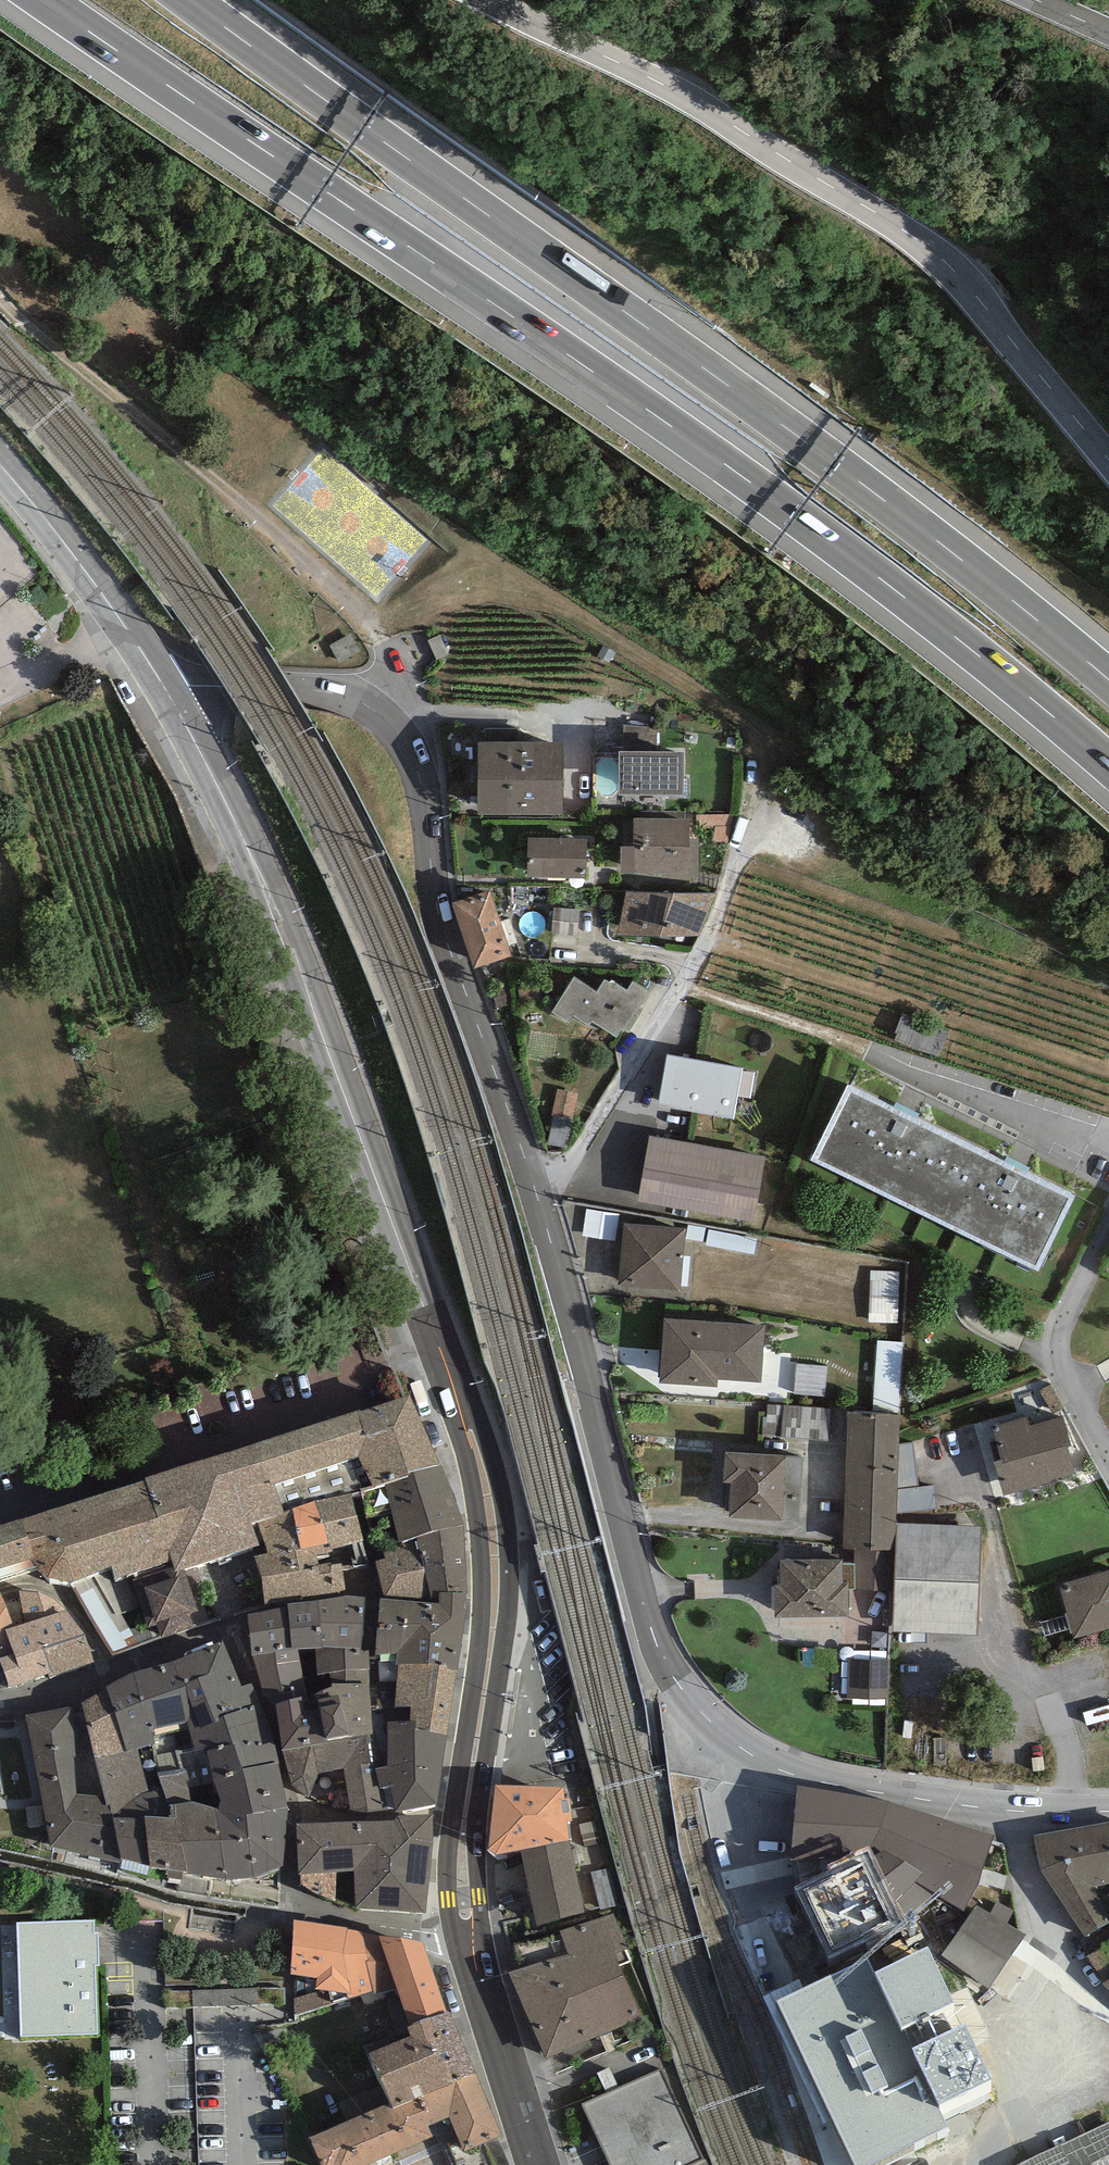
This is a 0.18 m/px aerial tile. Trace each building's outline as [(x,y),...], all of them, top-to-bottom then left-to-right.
[(656,728),(624,724),(623,752),(656,752),(656,728)] [(563,743),(479,741),(478,814),(563,814),(563,743)] [(623,752),(619,752),(619,795),(684,795),(684,752),(656,752),(623,752)] [(622,844),(633,843),(632,814),(620,815),(622,844)] [(734,814),(696,815),(696,828),(715,829),(712,841),(728,842),(734,814)] [(690,819),(634,818),(634,847),(621,847),(621,874),(699,875),(699,839),(689,839),(690,819)] [(587,839),(528,837),(528,876),(586,878),(587,839)] [(452,904),(463,937),(501,924),(490,891),(452,904)] [(698,936),(716,893),(627,891),(618,934),(698,936)] [(578,935),(580,910),(554,908),(552,933),(578,935)] [(512,956),(501,924),(463,937),(474,969),(512,956)] [(591,1022),(616,1037),(622,1030),(624,1031),(648,993),(633,982),(627,991),(611,980),(609,982),(605,980),(596,993),(574,977),(552,1012),(569,1023),(573,1016),(589,1026),(591,1022)] [(742,1068),(667,1054),(658,1105),(734,1119),(742,1068)] [(927,1216),(964,1142),(850,1085),(813,1159),(927,1216)] [(578,1093),(558,1089),(552,1115),(554,1115),(573,1119),(578,1093)] [(548,1144),(567,1148),(573,1119),(554,1115),(548,1144)] [(766,1157),(649,1136),(637,1202),(754,1223),(766,1157)] [(964,1142),(927,1216),(1038,1270),(1075,1196),(964,1142)] [(686,1228),(624,1223),(618,1285),(681,1291),(686,1228)] [(870,1317),(900,1318),(901,1264),(871,1264),(870,1317)] [(765,1326),(664,1319),(660,1383),(726,1387),(726,1379),(761,1383),(765,1326)] [(876,1334),(875,1400),(902,1400),(903,1334),(876,1334)] [(825,1397),(828,1366),(796,1363),(794,1394),(825,1397)] [(409,1472),(441,1464),(411,1395),(361,1411),(360,1409),(145,1478),(146,1481),(171,1561),(176,1571),(185,1568),(259,1545),(252,1523),(257,1521),(292,1509),(315,1501),(350,1494),(385,1484),(409,1477),(409,1472)] [(765,1400),(765,1430),(831,1431),(832,1401),(765,1400)] [(900,1415),(848,1412),(844,1549),(895,1550),(896,1524),(896,1514),(899,1444),(900,1415)] [(1028,1418),(991,1428),(1001,1460),(994,1462),(1004,1495),(1075,1474),(1068,1447),(1071,1446),(1063,1417),(1030,1426),(1028,1418)] [(899,1444),(896,1514),(938,1509),(935,1485),(919,1487),(913,1443),(899,1444)] [(803,1456),(725,1452),(724,1482),(733,1482),(731,1518),(799,1521),(803,1456)] [(418,1538),(464,1525),(455,1497),(441,1464),(409,1472),(409,1477),(385,1484),(401,1543),(418,1538)] [(36,1567),(49,1577),(71,1582),(113,1564),(116,1577),(171,1561),(146,1481),(21,1519),(0,1526),(0,1578),(36,1567)] [(361,1541),(363,1540),(350,1494),(315,1501),(329,1543),(331,1550),(361,1541)] [(292,1509),(301,1549),(329,1543),(315,1501),(292,1509)] [(292,1509),(257,1521),(267,1553),(255,1556),(265,1605),(284,1602),(302,1597),(295,1550),(301,1549),(292,1509)] [(981,1526),(896,1524),(895,1550),(893,1631),(977,1636),(981,1526)] [(467,1591),(464,1525),(418,1538),(430,1599),(435,1599),(436,1591),(467,1591)] [(430,1599),(418,1538),(401,1543),(381,1546),(385,1558),(376,1561),(383,1595),(430,1599)] [(368,1565),(361,1541),(331,1550),(329,1543),(301,1549),(295,1550),(302,1597),(345,1590),(343,1570),(368,1565)] [(843,1560),(780,1561),(780,1586),(775,1586),(776,1617),(849,1616),(848,1590),(855,1590),(855,1563),(843,1564),(843,1560)] [(113,1564),(71,1582),(112,1655),(193,1628),(190,1614),(199,1611),(185,1568),(176,1571),(171,1561),(116,1577),(113,1564)] [(1059,1585),(1074,1638),(1108,1629),(1108,1570),(1059,1585)] [(5,1629),(13,1654),(15,1657),(83,1635),(65,1609),(52,1598),(38,1591),(20,1591),(26,1622),(15,1626),(5,1629)] [(0,1593),(0,1658),(13,1654),(5,1629),(15,1626),(0,1593)] [(463,1635),(467,1594),(440,1594),(438,1604),(381,1598),(376,1655),(397,1653),(397,1665),(398,1665),(446,1665),(446,1669),(458,1671),(463,1635)] [(369,1668),(366,1597),(346,1596),(287,1604),(287,1606),(292,1650),(298,1649),(314,1649),(316,1674),(329,1673),(369,1668)] [(267,1610),(271,1653),(292,1650),(287,1606),(267,1610)] [(271,1653),(267,1610),(248,1615),(252,1656),(271,1653)] [(83,1635),(15,1657),(13,1654),(0,1658),(0,1659),(9,1687),(47,1674),(50,1679),(91,1661),(83,1635)] [(241,1687),(223,1640),(172,1662),(134,1673),(150,1731),(151,1730),(186,1722),(189,1728),(224,1720),(223,1716),(260,1703),(253,1683),(241,1687)] [(271,1653),(252,1656),(257,1671),(269,1706),(276,1704),(306,1696),(298,1649),(292,1650),(271,1653)] [(890,1660),(848,1659),(847,1699),(889,1700),(890,1660)] [(447,1734),(449,1717),(453,1694),(458,1671),(446,1669),(446,1665),(398,1665),(396,1706),(410,1707),(410,1722),(415,1722),(415,1729),(447,1734)] [(306,1696),(276,1704),(282,1750),(327,1743),(327,1739),(369,1735),(373,1734),(369,1684),(369,1668),(329,1673),(331,1687),(317,1694),(306,1696)] [(137,1750),(155,1744),(151,1730),(150,1731),(134,1673),(108,1687),(128,1752),(137,1750)] [(120,1728),(108,1687),(82,1703),(95,1759),(128,1752),(120,1728)] [(95,1759),(82,1703),(26,1716),(43,1800),(104,1794),(95,1759)] [(215,1781),(278,1763),(272,1733),(260,1703),(223,1716),(224,1720),(189,1728),(195,1749),(205,1748),(215,1781)] [(412,1809),(436,1805),(447,1734),(415,1729),(415,1722),(410,1722),(388,1722),(387,1766),(376,1769),(380,1789),(383,1788),(387,1808),(396,1809),(396,1813),(412,1809)] [(319,1774),(344,1769),(373,1763),(369,1735),(327,1739),(327,1743),(282,1750),(291,1785),(308,1797),(319,1774)] [(181,1770),(158,1774),(163,1788),(171,1817),(144,1817),(150,1868),(187,1872),(187,1875),(227,1879),(217,1808),(221,1801),(215,1781),(205,1748),(195,1749),(176,1752),(181,1770)] [(119,1859),(150,1868),(144,1817),(171,1817),(163,1788),(149,1791),(137,1750),(128,1752),(95,1759),(104,1794),(106,1806),(109,1805),(119,1859)] [(217,1808),(227,1879),(254,1879),(288,1865),(293,1817),(278,1763),(215,1781),(221,1801),(217,1808)] [(367,1813),(388,1811),(387,1808),(383,1788),(380,1789),(376,1769),(373,1763),(344,1769),(351,1809),(367,1813)] [(564,1799),(564,1788),(495,1785),(488,1849),(495,1854),(520,1851),(569,1840),(566,1821),(572,1821),(569,1798),(564,1799)] [(889,1801),(797,1786),(789,1860),(849,1856),(871,1845),(908,1921),(906,1925),(937,1896),(966,1910),(980,1885),(994,1835),(889,1801)] [(51,1846),(119,1863),(119,1859),(109,1805),(106,1806),(104,1794),(43,1800),(51,1846)] [(392,1821),(390,1911),(425,1913),(432,1815),(399,1816),(392,1821)] [(357,1908),(390,1911),(392,1821),(351,1822),(354,1871),(357,1908)] [(600,1843),(595,1821),(579,1825),(584,1847),(600,1843)] [(351,1822),(297,1824),(298,1875),(301,1875),(301,1885),(319,1896),(335,1900),(337,1873),(354,1871),(351,1822)] [(1108,1923),(1108,1913),(1093,1887),(1108,1883),(1108,1822),(1034,1836),(1040,1869),(1086,1936),(1108,1923)] [(520,1851),(538,1926),(584,1912),(569,1840),(520,1851)] [(795,1887),(829,1960),(908,1921),(871,1845),(849,1856),(828,1866),(830,1870),(795,1887)] [(990,1913),(1006,1923),(1014,1911),(997,1902),(990,1913)] [(976,1905),(941,1956),(989,1987),(1026,1935),(1006,1923),(990,1913),(976,1905)] [(509,1972),(547,2057),(643,2016),(620,1966),(631,1961),(613,1913),(560,1930),(567,1955),(509,1972)] [(20,2036),(97,2034),(95,1966),(100,1966),(99,1932),(94,1932),(94,1920),(17,1923),(20,2036)] [(369,1961),(362,1933),(348,1930),(348,1928),(294,1920),(291,1975),(296,1975),(297,2016),(348,1999),(373,1991),(366,1962),(369,1961)] [(423,1942),(362,1933),(369,1961),(366,1962),(373,1991),(374,1994),(397,1988),(408,2026),(447,2013),(423,1942)] [(903,2027),(953,2003),(928,1946),(874,1972),(900,2029),(903,2027)] [(778,2002),(855,2164),(872,2164),(950,2128),(940,2106),(913,2048),(903,2027),(900,2029),(874,1972),(867,1959),(778,2002)] [(393,2109),(476,2073),(468,2053),(449,2012),(447,2013),(408,2026),(410,2036),(368,2054),(390,2103),(393,2109)] [(940,2106),(991,2079),(964,2024),(913,2048),(940,2106)] [(610,2164),(686,2164),(700,2159),(660,2070),(582,2104),(610,2164)] [(465,2152),(502,2136),(476,2073),(393,2109),(390,2103),(310,2138),(321,2164),(367,2164),(433,2137),(428,2127),(449,2118),(465,2152)] [(1096,2140),(1037,2164),(1107,2164),(1096,2140)]
